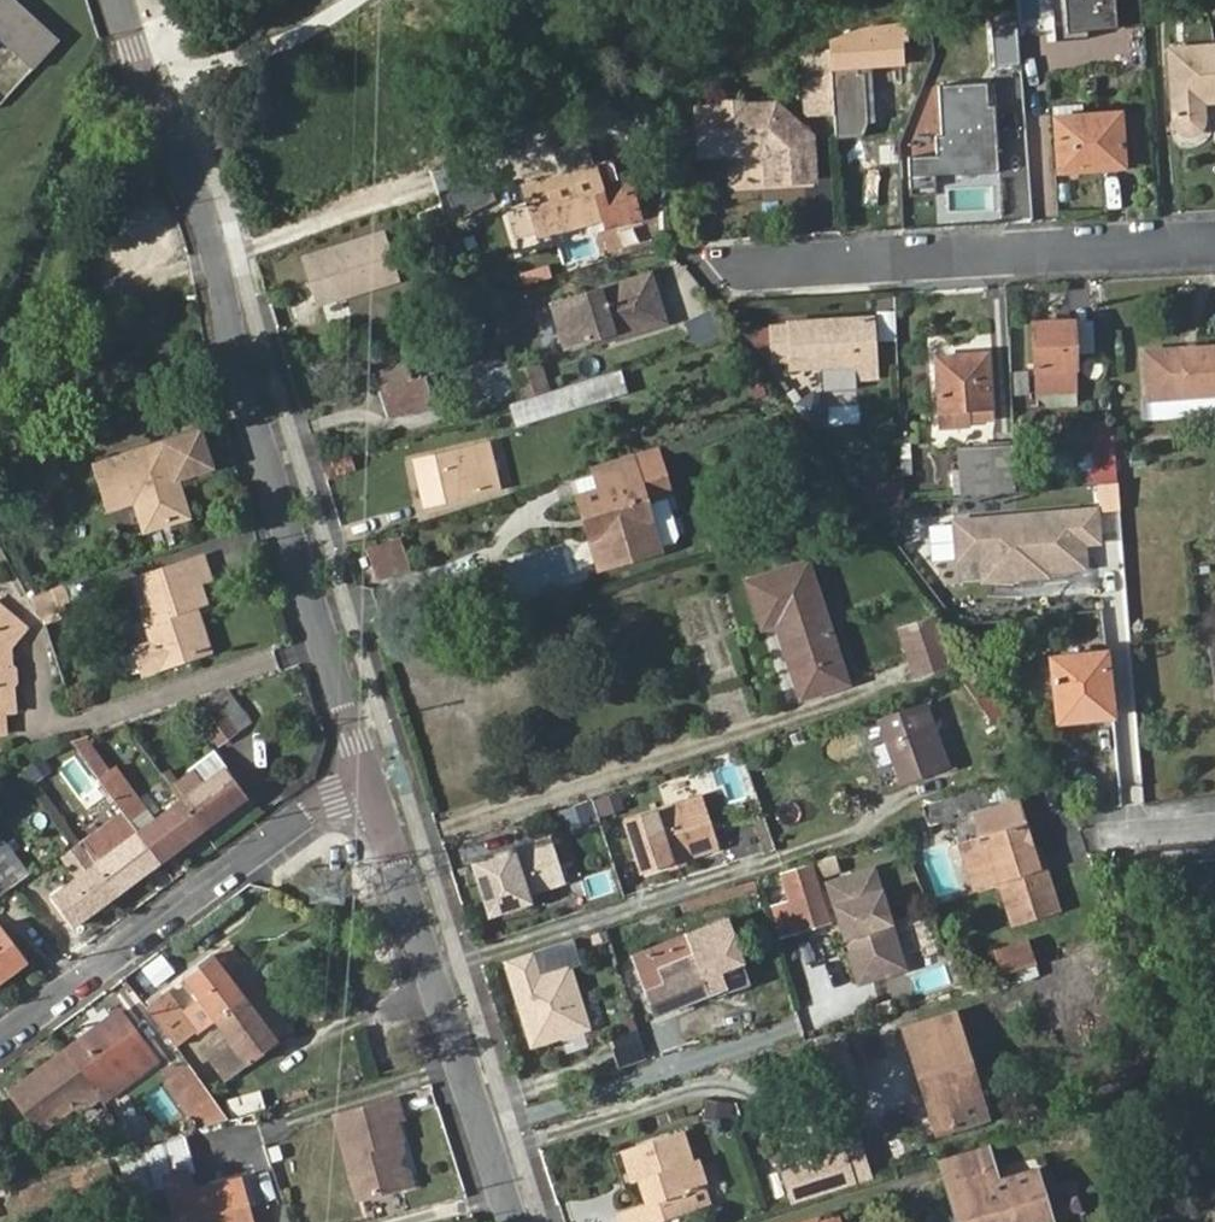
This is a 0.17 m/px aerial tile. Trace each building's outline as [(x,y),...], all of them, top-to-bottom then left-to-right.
[(34,66),(60,38),(19,0),(0,0),(0,34),(34,66)] [(1067,34),(1117,31),(1115,0),(1066,0),(1067,34)] [(1118,27),(1140,26),(1138,0),(1115,0),(1118,27)] [(911,20),(864,29),(864,39),(903,38),(912,37),(911,20)] [(864,29),(864,26),(828,36),(830,68),(905,65),(903,38),(864,39),(864,29)] [(1172,121),(1175,127),(1182,131),(1185,132),(1193,130),(1196,128),(1199,126),(1201,121),(1199,100),(1214,99),(1214,46),(1167,50),(1172,121)] [(832,113),(830,70),(808,82),(812,114),(832,113)] [(703,153),(758,150),(767,157),(768,182),(816,179),(814,138),(801,139),(802,125),(775,102),(745,105),(739,100),(725,101),(719,106),(700,106),(703,153)] [(996,106),(941,108),(942,135),(939,136),(941,158),(909,160),(910,175),(1000,171),(996,106)] [(1142,112),(1118,114),(1121,162),(1145,161),(1142,112)] [(1055,116),(1058,168),(1121,165),(1118,114),(1055,116)] [(528,207),(513,211),(518,227),(533,223),(537,235),(601,217),(603,225),(634,215),(625,179),(596,187),(584,141),(557,148),(565,173),(522,185),(528,207)] [(484,200),(474,173),(441,184),(449,212),(484,200)] [(169,207),(106,226),(119,270),(183,251),(169,207)] [(385,229),(300,255),(317,308),(402,282),(385,229)] [(616,331),(619,339),(671,323),(656,272),(551,305),(564,348),(598,337),(616,331)] [(880,341),(897,339),(894,310),(877,312),(880,341)] [(785,320),(789,367),(854,366),(855,381),(870,381),(869,343),(872,343),(872,319),(870,318),(785,320)] [(1083,321),(1070,323),(1072,353),(1085,352),(1083,321)] [(1031,326),(1034,392),(1074,390),(1072,353),(1070,323),(1031,326)] [(600,345),(619,339),(616,331),(598,337),(600,345)] [(1141,350),(1144,397),(1214,394),(1214,346),(1141,350)] [(964,417),(984,416),(980,354),(932,357),(935,406),(963,404),(964,417)] [(414,408),(432,402),(441,400),(434,374),(408,381),(403,364),(374,373),(388,414),(414,408)] [(514,394),(505,364),(485,370),(494,401),(514,394)] [(510,403),(517,423),(620,392),(613,370),(510,403)] [(434,410),(432,402),(414,408),(416,415),(434,410)] [(935,406),(937,422),(964,421),(964,417),(963,404),(935,406)] [(1090,471),(1112,469),(1108,424),(1086,426),(1090,471)] [(485,442),(470,446),(473,458),(489,454),(485,442)] [(160,443),(89,465),(104,510),(129,503),(139,532),(185,517),(160,443)] [(598,488),(580,494),(587,514),(593,512),(595,519),(589,521),(594,536),(606,532),(614,559),(660,544),(645,497),(660,492),(668,490),(653,444),(621,455),(629,478),(598,488)] [(1012,493),(1009,445),(947,446),(954,499),(1012,493)] [(473,458),(470,446),(414,462),(427,505),(499,484),(489,454),(473,458)] [(54,485),(42,451),(30,455),(41,489),(54,485)] [(320,463),(324,478),(352,470),(347,455),(320,463)] [(621,455),(591,465),(598,488),(629,478),(621,455)] [(1114,484),(1112,469),(1090,471),(1092,486),(1114,484)] [(900,480),(862,486),(865,508),(903,503),(900,480)] [(679,532),(666,495),(660,492),(645,497),(660,544),(675,538),(679,532)] [(1099,505),(952,520),(956,560),(977,558),(979,581),(1087,570),(1085,548),(1103,546),(1099,505)] [(606,532),(594,536),(603,563),(614,559),(606,532)] [(402,540),(372,550),(381,579),(412,570),(402,540)] [(155,653),(158,668),(201,655),(186,609),(199,604),(192,584),(206,581),(199,558),(128,580),(149,644),(145,645),(155,653)] [(746,578),(760,623),(773,620),(775,624),(797,695),(845,681),(807,561),(746,578)] [(61,585),(26,595),(35,612),(66,603),(61,585)] [(23,633),(0,614),(0,659),(23,633)] [(899,629),(914,675),(948,665),(932,619),(899,629)] [(137,675),(158,668),(155,653),(145,645),(129,650),(137,675)] [(1100,651),(1052,654),(1058,720),(1105,715),(1100,651)] [(5,717),(12,716),(10,694),(14,688),(12,672),(0,664),(0,718),(5,717)] [(957,685),(987,728),(1000,719),(971,676),(957,685)] [(196,712),(217,741),(248,719),(229,694),(216,704),(212,700),(196,712)] [(878,719),(899,780),(944,764),(924,703),(878,719)] [(94,774),(108,765),(84,731),(71,741),(94,774)] [(171,780),(185,798),(222,769),(209,752),(171,780)] [(185,798),(205,825),(246,795),(224,767),(222,769),(185,798)] [(126,811),(128,815),(144,802),(130,785),(115,796),(126,811)] [(971,810),(987,805),(982,787),(923,805),(929,823),(971,810)] [(619,790),(593,796),(598,815),(623,809),(619,790)] [(1029,843),(1015,796),(987,805),(971,810),(979,832),(957,840),(966,867),(978,864),(986,869),(990,884),(998,882),(1010,924),(1059,909),(1047,872),(1038,869),(1029,843)] [(698,797),(623,821),(639,872),(715,848),(698,797)] [(160,859),(205,825),(185,798),(139,830),(160,859)] [(573,803),(556,810),(564,829),(581,823),(573,803)] [(119,845),(139,830),(128,815),(126,811),(104,826),(119,845)] [(116,892),(160,859),(139,830),(119,845),(95,863),(116,892)] [(548,837),(471,861),(487,912),(525,900),(523,893),(563,881),(548,837)] [(0,843),(0,864),(13,883),(29,870),(6,839),(0,843)] [(80,842),(61,851),(71,870),(89,860),(80,842)] [(1038,845),(1029,843),(1038,869),(1047,872),(1038,845)] [(946,851),(927,854),(934,894),(953,891),(946,851)] [(816,880),(839,872),(840,872),(835,854),(781,871),(801,933),(830,924),(816,880)] [(72,925),(116,892),(95,863),(50,896),(72,925)] [(0,864),(0,892),(13,883),(0,864)] [(966,867),(974,889),(990,884),(986,869),(978,864),(966,867)] [(875,866),(826,882),(859,986),(908,971),(875,866)] [(26,960),(0,923),(0,979),(26,960)] [(728,927),(636,956),(656,1014),(708,998),(747,985),(728,927)] [(575,939),(505,960),(530,1045),(589,1027),(572,969),(583,966),(575,939)] [(999,950),(1007,973),(1038,963),(1031,941),(999,950)] [(151,985),(173,973),(162,953),(140,965),(151,985)] [(164,989),(145,1003),(171,1038),(189,1025),(193,1032),(213,1019),(243,997),(258,987),(237,959),(221,970),(209,953),(179,975),(196,998),(179,1009),(164,989)] [(275,1042),(243,997),(213,1019),(224,1033),(246,1063),(275,1042)] [(119,1010),(65,1049),(93,1090),(101,1099),(119,1086),(121,1087),(155,1061),(119,1010)] [(911,1051),(918,1077),(923,1075),(940,1132),(983,1118),(952,1014),(912,1028),(918,1049),(911,1051)] [(904,1030),(911,1051),(918,1049),(912,1028),(904,1030)] [(246,1063),(224,1033),(205,1047),(228,1078),(246,1063)] [(93,1090),(65,1049),(9,1090),(38,1132),(93,1090)] [(169,1081),(201,1126),(229,1118),(191,1064),(169,1081)] [(923,1075),(918,1077),(934,1133),(940,1132),(923,1075)] [(162,1087),(147,1095),(160,1122),(175,1115),(162,1087)] [(229,1115),(264,1108),(260,1090),(225,1097),(229,1115)] [(398,1098),(336,1114),(358,1198),(406,1185),(397,1152),(393,1150),(391,1141),(403,1139),(398,1119),(403,1117),(398,1098)] [(727,1106),(705,1103),(703,1116),(725,1120),(727,1106)] [(199,1168),(187,1131),(116,1151),(127,1185),(166,1176),(187,1171),(199,1168)] [(618,1151),(627,1181),(633,1179),(642,1205),(613,1214),(615,1221),(652,1221),(696,1208),(690,1190),(704,1186),(696,1158),(690,1160),(681,1131),(618,1151)] [(1033,1169),(993,1182),(982,1148),(935,1163),(949,1203),(964,1198),(972,1221),(1038,1221),(1050,1218),(1033,1169)] [(166,1176),(176,1221),(252,1221),(248,1206),(239,1208),(232,1180),(191,1188),(187,1171),(166,1176)] [(242,1178),(232,1180),(239,1208),(248,1206),(242,1178)] [(949,1203),(955,1221),(972,1221),(964,1198),(949,1203)]
